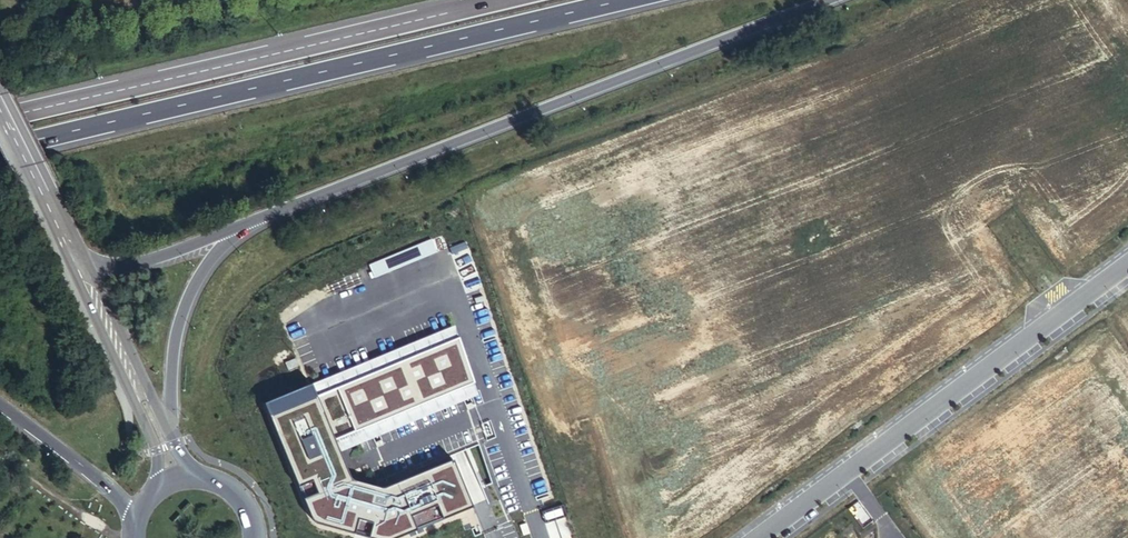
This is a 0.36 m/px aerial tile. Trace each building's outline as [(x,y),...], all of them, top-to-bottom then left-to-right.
[(454,326),(315,383),(320,395),(459,338),(454,326)] [(338,439),(477,382),(459,338),(320,395),(315,383),(265,404),(314,523),(355,534),(357,527),(371,530),(369,537),(399,537),(473,507),(454,460),(384,488),(355,479),(343,451),(338,439)] [(338,439),(343,451),(482,394),(477,382),(338,439)] [(529,534),(526,523),(520,525),(523,535),(529,534)]
